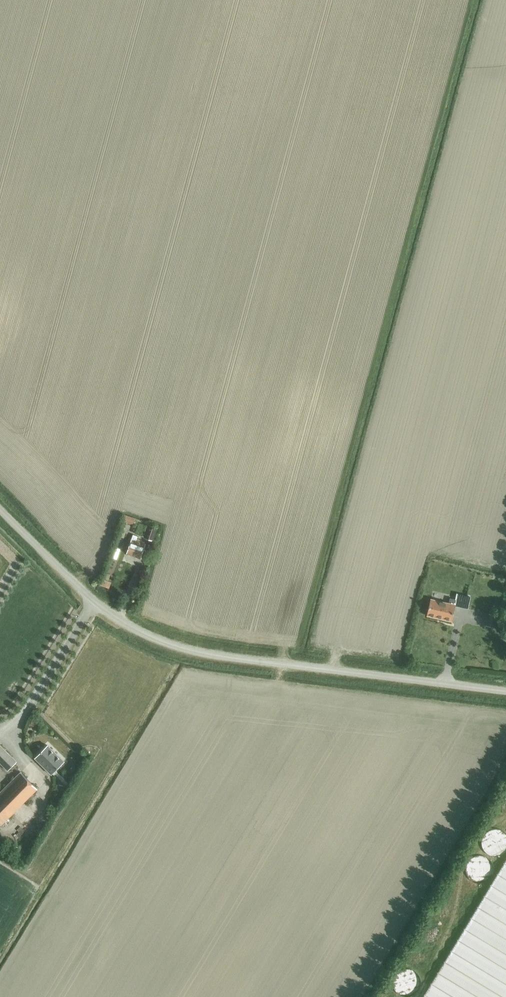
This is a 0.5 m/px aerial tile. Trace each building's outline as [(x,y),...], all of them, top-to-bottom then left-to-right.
[(125,515),(121,528),(124,528),(126,522),(134,525),(136,518),(125,515)] [(148,524),(143,538),(154,541),(158,528),(148,524)] [(126,553),(140,558),(145,544),(136,541),(138,536),(132,534),(126,553)] [(427,615),(451,621),(456,599),(450,598),(448,603),(430,599),(427,615)] [(489,613),(486,625),(494,627),(497,616),(489,613)] [(7,770),(15,761),(0,745),(0,763),(7,770)] [(34,758),(50,774),(63,762),(47,745),(34,758)] [(1,823),(36,788),(20,772),(0,792),(0,823),(1,823)] [(424,996),(505,996),(505,861),(424,996)]
